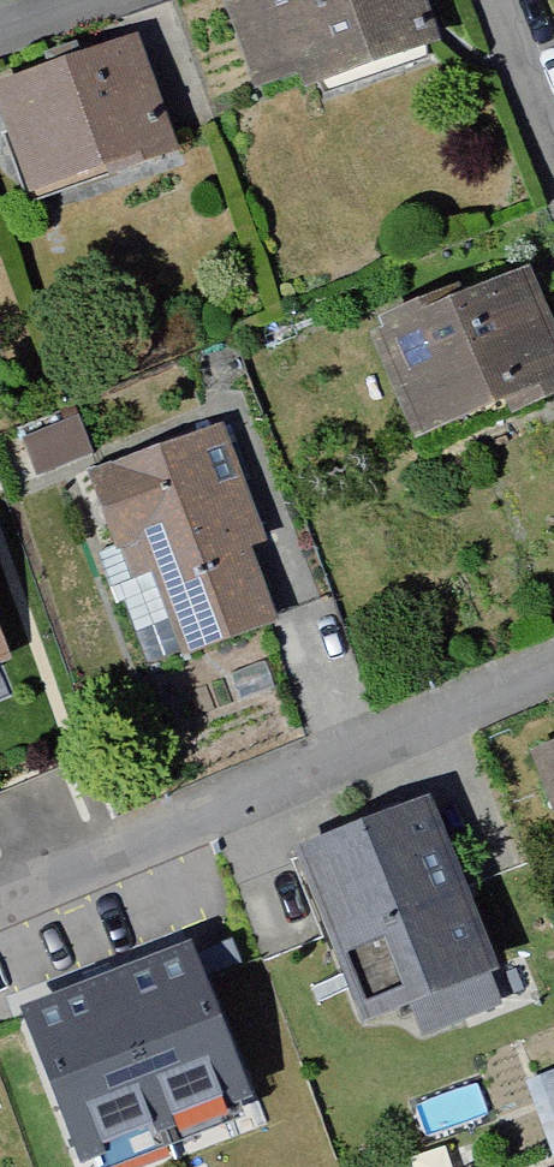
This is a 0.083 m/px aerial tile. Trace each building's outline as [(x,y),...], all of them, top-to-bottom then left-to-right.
[(195,17),(230,117),(415,53),(396,0),(244,0),(195,17)] [(0,96),(0,190),(6,209),(157,159),(122,55),(0,96)] [(345,337),(397,460),(553,394),(553,370),(511,267),(345,337)] [(216,430),(66,481),(95,563),(136,549),(174,660),(251,634),(227,564),(259,553),(216,430)] [(518,764),(553,854),(553,749),(518,764)] [(412,810),(272,866),(343,1040),(390,1021),(399,1044),(491,1007),(412,810)] [(229,900),(187,916),(217,989),(258,973),(229,900)] [(177,909),(32,959),(74,1079),(219,1029),(177,909)]
